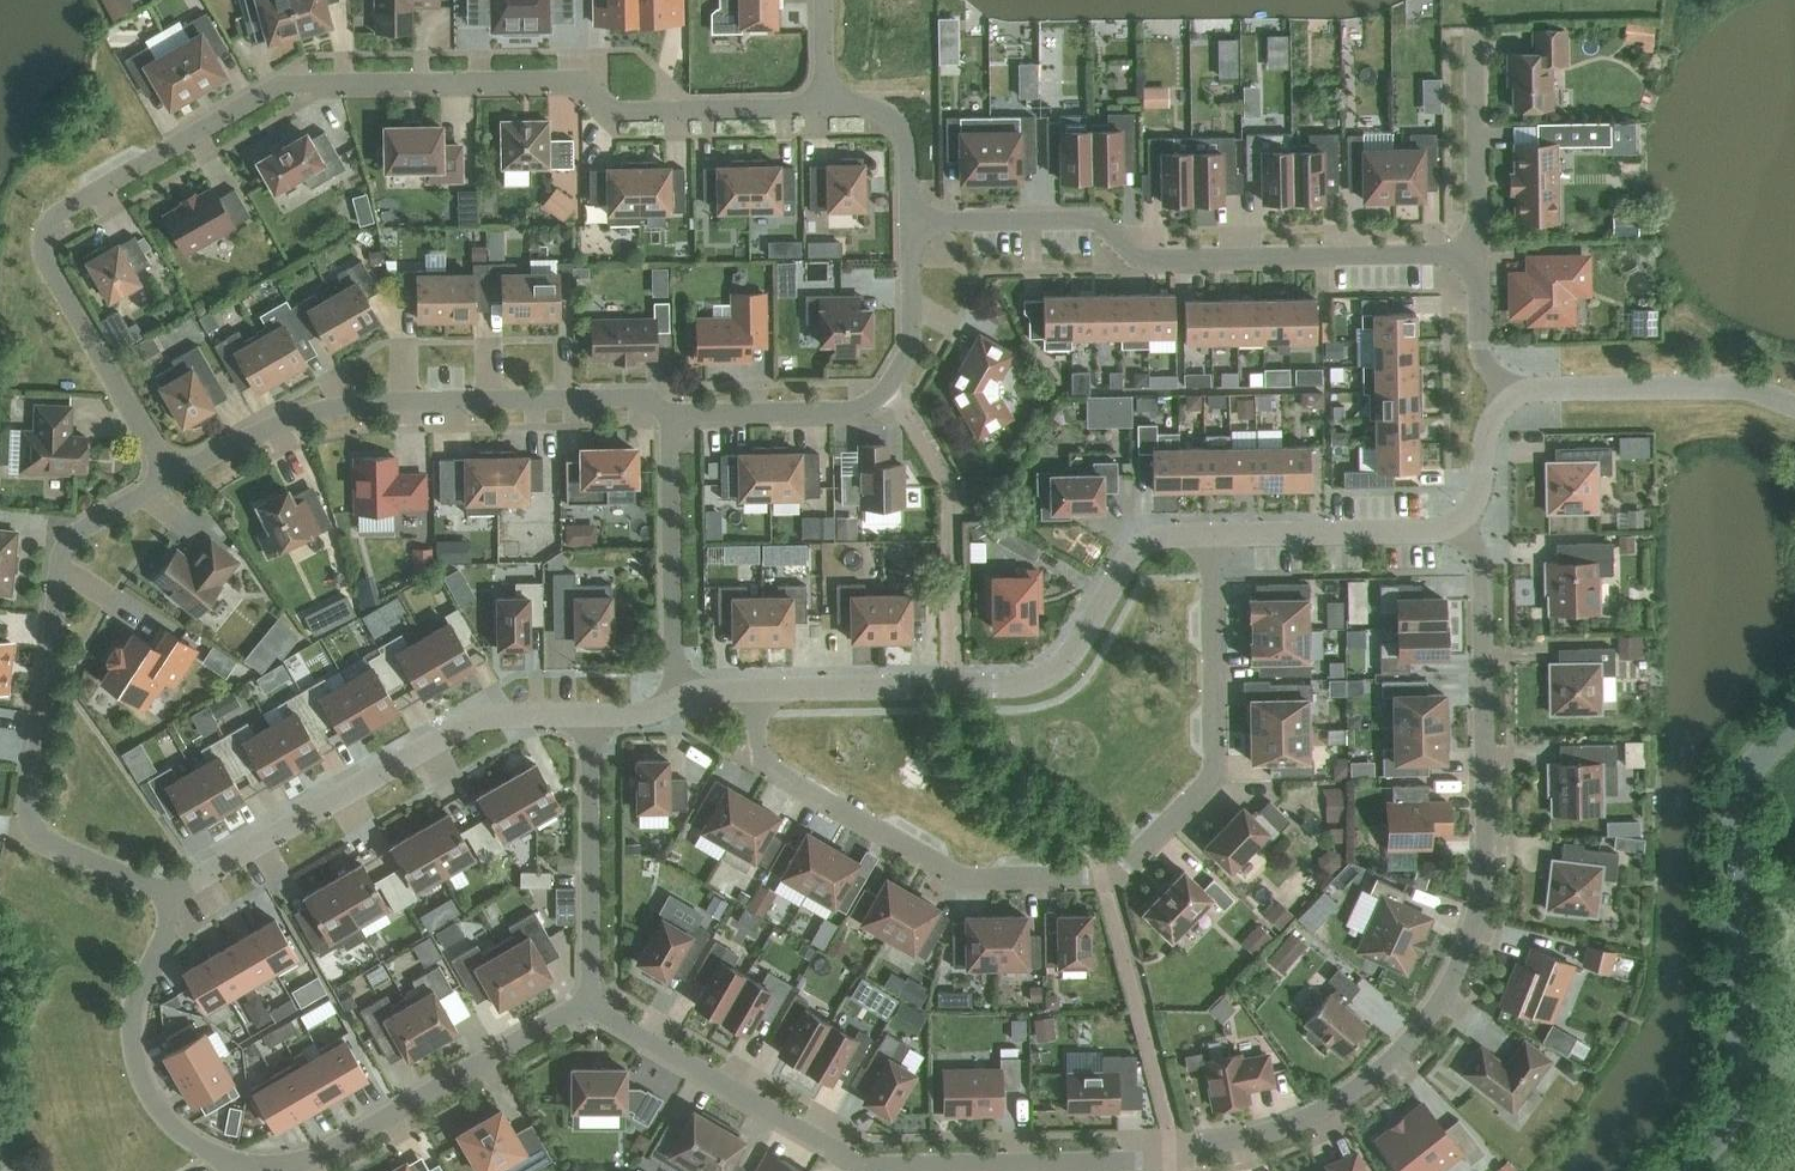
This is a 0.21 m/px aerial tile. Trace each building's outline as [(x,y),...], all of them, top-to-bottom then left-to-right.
[(291,0),(239,0),(245,20),(261,15),(269,43),(300,34),(291,0)] [(300,34),(332,25),(325,0),(291,0),(300,34)] [(440,0),(375,0),(376,32),(414,32),(413,7),(440,6),(440,0)] [(492,30),(503,30),(503,35),(521,34),(521,0),(492,0),(492,30)] [(521,34),(539,34),(539,30),(550,29),(549,0),(521,0),(521,34)] [(639,23),(638,0),(595,0),(595,24),(639,23)] [(639,23),(682,23),(681,0),(638,0),(639,23)] [(719,7),(740,7),(740,27),(751,26),(751,32),(766,32),(766,26),(777,26),(776,0),(719,0),(719,7)] [(191,39),(173,49),(198,92),(227,76),(212,51),(225,44),(207,13),(183,26),(191,39)] [(1656,26),(1627,22),(1625,40),(1645,42),(1644,51),(1653,52),(1656,26)] [(1566,64),(1565,30),(1535,30),(1535,53),(1509,54),(1509,75),(1515,75),(1515,109),(1551,108),(1551,65),(1566,64)] [(170,108),(198,92),(173,49),(156,59),(149,46),(125,60),(143,91),(156,84),(170,108)] [(1174,106),(1174,87),(1148,88),(1148,107),(1174,106)] [(1091,130),(1091,180),(1121,180),(1121,151),(1135,151),(1134,114),(1108,114),(1108,124),(1091,124),(1091,130)] [(990,132),(991,182),(1021,181),(1020,153),(1035,152),(1035,116),(1007,117),(1007,132),(990,132)] [(961,182),(991,182),(990,132),(973,132),(972,118),(946,119),(947,153),(961,154),(961,182)] [(549,139),(549,120),(501,121),(502,169),(574,168),(573,139),(549,139)] [(1061,180),(1091,180),(1091,130),(1061,130),(1061,122),(1047,122),(1047,152),(1061,152),(1061,180)] [(1516,145),(1518,222),(1557,221),(1556,147),(1611,146),(1611,122),(1537,123),(1538,145),(1516,145)] [(442,147),(441,127),(386,127),(386,147),(378,147),(378,164),(386,164),(386,170),(428,169),(428,180),(462,180),(461,146),(442,147)] [(346,168),(325,131),(310,140),(307,134),(288,145),(286,141),(275,147),(277,151),(258,162),(275,191),(303,175),(311,189),(346,168)] [(1393,199),(1393,149),(1390,149),(1390,133),(1363,133),(1363,135),(1348,135),(1348,171),(1363,171),(1363,200),(1393,199)] [(1275,206),(1293,206),(1292,151),(1275,151),(1274,134),(1246,134),(1247,173),(1263,173),(1263,201),(1275,201),(1275,206)] [(1292,151),(1293,206),(1312,205),(1312,200),(1323,200),(1323,171),(1338,171),(1337,134),(1309,134),(1310,145),(1292,145),(1292,151)] [(1411,149),(1393,149),(1393,199),(1423,199),(1423,170),(1437,170),(1436,134),(1410,134),(1411,149)] [(1209,152),(1192,152),(1192,202),(1222,202),(1222,173),(1236,173),(1235,137),(1209,138),(1209,152)] [(1162,202),(1192,202),(1192,152),(1191,138),(1148,139),(1148,174),(1162,174),(1162,202)] [(864,179),(864,158),(840,158),(840,166),(809,166),(810,209),(865,209),(864,193),(870,193),(870,179),(864,179)] [(749,211),(748,160),(730,160),(730,168),(703,168),(704,200),(718,200),(718,211),(749,211)] [(767,160),(748,160),(749,211),(795,210),(794,166),(767,167),(767,160)] [(657,161),(639,162),(640,224),(641,224),(641,213),(685,212),(684,168),(657,169),(657,161)] [(609,225),(640,224),(639,162),(621,162),(621,170),(590,170),(590,202),(608,202),(609,225)] [(219,198),(213,188),(164,216),(186,253),(251,216),(235,189),(219,198)] [(575,204),(555,188),(541,206),(561,222),(575,204)] [(151,264),(135,236),(108,251),(104,245),(84,256),(95,275),(90,278),(97,290),(102,287),(109,300),(141,282),(135,273),(151,264)] [(398,258),(387,259),(389,273),(398,273),(398,258)] [(1587,292),(1587,259),(1531,259),(1531,276),(1523,276),(1513,286),(1513,313),(1531,312),(1531,321),(1571,320),(1571,292),(1587,292)] [(346,289),(333,296),(355,333),(379,319),(367,298),(379,291),(362,260),(337,274),(346,289)] [(531,274),(531,317),(559,317),(559,292),(573,292),(573,262),(558,263),(558,274),(531,274)] [(503,317),(531,317),(531,274),(516,275),(516,263),(488,264),(488,293),(503,293),(503,317)] [(474,293),(488,293),(488,264),(473,264),(473,275),(447,276),(446,276),(446,318),(475,318),(474,293)] [(446,276),(447,276),(446,270),(403,270),(403,294),(418,294),(418,319),(446,318),(446,276)] [(330,347),(355,333),(333,296),(321,304),(315,294),(291,308),(297,318),(306,333),(318,326),(330,347)] [(766,339),(765,294),(732,294),(733,319),(697,319),(697,346),(694,346),(694,361),(750,360),(750,340),(766,339)] [(1149,294),(1121,295),(1122,337),(1122,348),(1150,348),(1150,336),(1149,294)] [(1149,294),(1150,336),(1176,336),(1175,294),(1149,294)] [(861,309),(860,295),(806,296),(806,323),(821,323),(821,343),(835,343),(836,355),(856,355),(855,343),(871,343),(871,309),(861,309)] [(1097,295),(1072,296),(1073,338),(1098,337),(1097,295)] [(1121,295),(1097,295),(1098,337),(1122,337),(1121,295)] [(1073,349),(1073,338),(1072,296),(1044,296),(1045,309),(1030,309),(1031,338),(1045,338),(1045,349),(1073,349)] [(1389,298),(1362,299),(1362,328),(1374,328),(1374,341),(1416,340),(1416,314),(1389,314),(1389,298)] [(1264,299),(1238,300),(1238,342),(1264,342),(1264,299)] [(1264,299),(1264,342),(1277,341),(1278,353),(1289,353),(1289,341),(1290,341),(1290,299),(1264,299)] [(1290,299),(1290,341),(1316,341),(1316,299),(1290,299)] [(1186,343),(1212,342),(1211,300),(1185,301),(1186,343)] [(1238,300),(1211,300),(1212,342),(1238,342),(1238,300)] [(670,332),(669,302),(654,303),(654,319),(593,320),(594,359),(656,358),(655,332),(670,332)] [(294,340),(306,333),(297,318),(291,308),(288,303),(262,318),(267,328),(257,334),(281,376),(306,361),(294,340)] [(1658,336),(1658,309),(1632,309),(1632,336),(1658,336)] [(257,390),(281,376),(257,334),(245,341),(239,331),(215,345),(232,375),(245,368),(257,390)] [(1010,355),(981,338),(953,387),(979,433),(1008,416),(997,397),(998,390),(998,385),(998,380),(997,377),(1010,355)] [(1375,366),(1417,365),(1416,340),(1374,341),(1375,366)] [(1344,358),(1344,342),(1326,342),(1327,358),(1344,358)] [(215,375),(198,345),(172,360),(174,365),(155,377),(166,396),(162,399),(163,405),(165,409),(170,413),(174,410),(183,426),(187,423),(189,426),(195,426),(200,424),(205,422),(209,418),(212,413),(211,410),(215,408),(201,383),(215,375)] [(1369,394),(1421,393),(1421,378),(1417,378),(1417,365),(1375,366),(1363,366),(1363,394),(1369,394)] [(1123,387),(1123,371),(1111,372),(1111,388),(1123,387)] [(1090,395),(1090,373),(1073,373),(1073,395),(1090,395)] [(1149,386),(1149,373),(1135,373),(1135,386),(1149,386)] [(1199,388),(1198,374),(1185,374),(1185,388),(1199,388)] [(1239,386),(1239,374),(1224,374),(1225,387),(1239,386)] [(1325,407),(1324,393),(1303,393),(1303,407),(1325,407)] [(1375,420),(1418,419),(1417,406),(1422,405),(1421,393),(1369,394),(1370,420),(1375,420)] [(1135,396),(1112,396),(1112,426),(1135,426),(1135,396)] [(1157,410),(1156,397),(1137,397),(1138,410),(1157,410)] [(1186,400),(1184,419),(1206,422),(1208,403),(1186,400)] [(1240,400),(1239,420),(1262,420),(1263,401),(1240,400)] [(71,407),(37,406),(36,432),(23,431),(21,470),(69,472),(69,470),(86,471),(87,437),(69,436),(71,407)] [(1376,445),(1418,444),(1418,419),(1375,420),(1376,445)] [(1179,490),(1179,448),(1157,448),(1157,424),(1138,424),(1138,453),(1152,453),(1153,490),(1179,490)] [(1257,446),(1258,489),(1284,488),(1283,446),(1282,446),(1282,429),(1258,430),(1258,446),(1257,446)] [(1418,444),(1376,445),(1376,470),(1377,471),(1418,470),(1418,444)] [(887,465),(887,445),(860,445),(860,473),(841,474),(841,505),(861,504),(861,507),(904,506),(903,465),(887,465)] [(1232,489),(1258,489),(1257,446),(1231,447),(1232,489)] [(1283,446),(1284,488),(1310,488),(1309,446),(1283,446)] [(771,498),(770,447),(752,447),(752,455),(721,455),(722,499),(771,498)] [(788,447),(770,447),(771,498),(820,497),(819,454),(788,454),(788,447)] [(1179,490),(1205,489),(1205,447),(1179,448),(1179,490)] [(1205,489),(1232,489),(1231,447),(1205,447),(1205,489)] [(1612,474),(1611,447),(1575,448),(1575,462),(1547,463),(1548,512),(1598,512),(1597,474),(1612,474)] [(636,483),(635,449),(583,450),(583,459),(566,459),(567,504),(609,503),(636,503),(636,483)] [(479,459),(441,459),(442,503),(466,502),(467,514),(498,513),(497,451),(479,452),(479,459)] [(497,451),(498,513),(499,513),(499,502),(529,501),(529,490),(543,490),(542,458),(515,458),(515,451),(497,451)] [(396,479),(395,457),(356,458),(357,513),(396,512),(396,506),(425,506),(424,475),(400,476),(400,479),(396,479)] [(1037,473),(1038,496),(1041,496),(1042,519),(1071,518),(1071,511),(1072,511),(1083,511),(1103,510),(1103,491),(1118,491),(1117,462),(1094,463),(1094,475),(1055,475),(1055,473),(1037,473)] [(1378,487),(1377,471),(1376,470),(1344,471),(1344,488),(1378,487)] [(977,484),(977,497),(997,496),(996,484),(977,484)] [(297,508),(288,491),(258,505),(271,532),(260,538),(269,555),(310,535),(308,531),(316,527),(318,532),(332,524),(316,492),(302,499),(304,505),(297,508)] [(1643,527),(1643,509),(1627,510),(1627,527),(1643,527)] [(834,538),(834,516),(815,516),(816,538),(834,538)] [(858,539),(858,517),(838,517),(838,539),(858,539)] [(723,525),(707,525),(708,539),(723,539),(723,525)] [(594,546),(594,526),(564,527),(565,547),(594,546)] [(1042,547),(1006,527),(998,541),(1034,562),(1042,547)] [(11,594),(14,570),(15,570),(16,556),(15,556),(17,532),(0,530),(0,593),(11,594)] [(1633,536),(1619,536),(1620,552),(1634,551),(1633,536)] [(458,540),(439,540),(439,562),(458,562),(458,540)] [(237,562),(211,541),(192,564),(177,552),(174,555),(171,552),(163,562),(166,565),(155,578),(171,592),(169,595),(183,606),(185,603),(198,614),(220,587),(218,585),(237,562)] [(975,543),(976,562),(992,561),(991,542),(975,543)] [(1613,575),(1613,543),(1577,544),(1577,563),(1549,563),(1549,578),(1545,578),(1545,594),(1549,594),(1550,613),(1599,612),(1599,575),(1613,575)] [(709,547),(710,577),(738,575),(736,546),(709,547)] [(433,548),(414,548),(415,571),(434,571),(433,548)] [(562,569),(561,552),(547,561),(547,569),(562,569)] [(1040,598),(1040,571),(1017,571),(1017,577),(988,578),(988,602),(994,601),(995,629),(1035,629),(1034,598),(1040,598)] [(576,585),(575,573),(553,574),(554,614),(575,614),(576,642),(581,642),(581,645),(586,647),(591,649),(597,649),(602,647),(607,644),(607,641),(612,641),(611,584),(576,585)] [(543,619),(543,583),(516,583),(516,598),(498,598),(499,648),(530,647),(529,619),(543,619)] [(897,595),(881,595),(882,640),(887,640),(887,644),(905,644),(905,640),(911,640),(911,613),(925,613),(925,583),(897,583),(897,595)] [(1253,618),(1253,630),(1308,629),(1308,599),(1310,599),(1310,583),(1268,584),(1269,599),(1250,599),(1250,618),(1253,618)] [(876,640),(882,640),(881,595),(865,595),(865,584),(837,584),(837,615),(852,614),(852,640),(858,640),(858,644),(876,644),(876,640)] [(1399,627),(1444,626),(1444,598),(1400,599),(1400,584),(1381,585),(1381,612),(1399,612),(1399,627)] [(762,597),(763,642),(768,642),(768,646),(786,645),(786,641),(793,641),(792,615),(807,615),(806,585),(778,585),(778,597),(762,597)] [(763,642),(762,597),(746,597),(746,586),(718,586),(719,616),(733,616),(733,642),(740,642),(740,646),(758,646),(758,642),(763,642)] [(424,638),(449,681),(475,666),(461,641),(473,634),(458,608),(445,616),(449,623),(424,638)] [(377,613),(365,620),(378,640),(389,633),(377,613)] [(294,623),(278,631),(289,651),(305,643),(294,623)] [(1447,626),(1444,626),(1399,627),(1399,643),(1381,643),(1381,673),(1410,673),(1410,656),(1447,656),(1447,626)] [(1308,629),(1253,630),(1254,642),(1251,642),(1251,661),(1272,660),(1272,675),(1312,674),(1312,658),(1309,658),(1308,629)] [(195,649),(166,630),(154,647),(134,634),(124,648),(121,646),(115,647),(108,658),(109,664),(112,666),(103,681),(143,707),(154,690),(157,693),(166,679),(172,684),(195,649)] [(1645,632),(1625,633),(1627,661),(1647,660),(1645,632)] [(423,696),(449,681),(424,638),(409,646),(402,634),(378,648),(381,653),(396,679),(409,671),(423,696)] [(5,692),(11,642),(0,640),(0,692),(5,692)] [(889,645),(889,662),(917,661),(916,644),(889,645)] [(1615,675),(1615,648),(1579,649),(1579,663),(1550,664),(1551,714),(1601,713),(1601,676),(1615,675)] [(212,649),(205,661),(218,670),(226,657),(212,649)] [(373,667),(347,682),(372,725),(398,710),(384,686),(396,679),(381,653),(368,660),(373,667)] [(1332,661),(1331,676),(1346,677),(1346,661),(1332,661)] [(301,692),(319,723),(332,716),(346,740),(372,725),(347,682),(332,691),(325,678),(301,692)] [(1395,696),(1395,727),(1451,726),(1450,707),(1445,704),(1445,694),(1428,694),(1428,680),(1383,681),(1383,696),(1395,696)] [(1252,730),(1308,730),(1308,700),(1313,700),(1313,684),(1270,685),(1270,699),(1252,699),(1252,730)] [(307,730),(319,723),(301,692),(278,705),(285,718),(270,727),(295,770),(321,755),(307,730)] [(410,724),(422,720),(417,704),(405,707),(410,724)] [(269,785),(295,770),(270,727),(255,735),(248,723),(225,736),(243,767),(255,760),(269,785)] [(1451,748),(1451,726),(1395,727),(1395,748),(1383,748),(1383,775),(1429,775),(1429,761),(1446,761),(1445,752),(1451,748)] [(1308,730),(1252,730),(1252,762),(1271,761),(1271,776),(1314,775),(1314,759),(1309,759),(1308,730)] [(1383,763),(1382,730),(1357,730),(1357,763),(1383,763)] [(209,762),(194,771),(219,814),(245,799),(230,774),(243,767),(225,736),(201,750),(209,762)] [(1616,764),(1616,744),(1580,744),(1580,764),(1552,764),(1553,780),(1548,780),(1549,795),(1553,795),(1553,814),(1603,813),(1602,765),(1616,764)] [(669,779),(668,760),(637,761),(638,811),(687,810),(687,779),(669,779)] [(507,780),(532,823),(561,807),(535,764),(507,780)] [(219,814),(194,771),(178,780),(171,767),(149,780),(167,811),(178,804),(193,829),(219,814)] [(532,823),(507,780),(479,796),(504,840),(532,823)] [(715,781),(691,823),(703,830),(702,830),(728,845),(753,802),(727,787),(715,781)] [(1429,803),(1429,785),(1393,786),(1393,804),(1388,804),(1389,847),(1430,846),(1430,831),(1450,831),(1450,803),(1429,803)] [(1350,813),(1350,790),(1332,790),(1332,813),(1350,813)] [(1291,821),(1270,801),(1253,818),(1243,808),(1207,846),(1231,869),(1255,844),(1262,851),(1291,821)] [(753,802),(728,845),(766,867),(781,841),(770,834),(779,817),(753,802)] [(420,830),(446,873),(474,857),(449,814),(420,830)] [(1638,821),(1623,821),(1624,834),(1638,834),(1638,821)] [(489,823),(478,830),(493,856),(504,849),(489,823)] [(1333,827),(1333,840),(1346,840),(1346,827),(1333,827)] [(417,890),(446,873),(420,830),(392,846),(417,890)] [(493,856),(478,830),(467,836),(482,862),(493,856)] [(808,891),(833,848),(807,833),(797,850),(786,843),(771,869),(808,891)] [(833,848),(808,891),(846,913),(865,879),(854,872),(859,863),(833,848)] [(1336,848),(1323,860),(1337,876),(1351,863),(1336,848)] [(1619,854),(1583,849),(1581,864),(1553,860),(1547,909),(1596,916),(1601,878),(1615,880),(1619,854)] [(571,873),(571,859),(556,859),(556,874),(571,873)] [(334,880),(359,924),(387,907),(362,864),(334,880)] [(1203,889),(1184,871),(1144,912),(1171,939),(1212,898),(1224,910),(1235,899),(1213,878),(1203,889)] [(551,872),(521,872),(521,887),(551,887),(551,872)] [(392,880),(407,906),(417,899),(402,873),(392,880)] [(1407,892),(1377,878),(1370,893),(1384,899),(1378,913),(1373,911),(1363,933),(1368,935),(1361,951),(1405,970),(1429,917),(1401,905),(1407,892)] [(850,915),(888,937),(913,894),(887,879),(877,896),(865,889),(850,915)] [(320,922),(306,930),(319,953),(341,941),(346,949),(367,937),(359,924),(334,880),(305,897),(320,922)] [(407,906),(392,880),(380,886),(395,912),(407,906)] [(580,888),(561,889),(563,923),(582,922),(580,888)] [(1041,893),(1042,924),(1055,923),(1053,893),(1041,893)] [(913,894),(888,937),(926,958),(941,932),(929,926),(939,909),(913,894)] [(1291,908),(1276,920),(1283,929),(1298,917),(1291,908)] [(514,935),(498,944),(528,997),(548,986),(546,981),(553,977),(535,945),(549,937),(535,912),(509,927),(514,935)] [(693,929),(666,914),(638,961),(667,979),(681,954),(693,961),(710,932),(696,924),(693,929)] [(1059,935),(1045,935),(1045,966),(1090,965),(1089,915),(1058,916),(1059,935)] [(1026,916),(996,917),(997,967),(1027,966),(1040,966),(1040,936),(1027,936),(1026,916)] [(967,967),(997,967),(996,917),(966,917),(966,922),(953,923),(953,967),(967,966),(967,967)] [(275,919),(252,933),(277,975),(300,961),(275,919)] [(1272,938),(1259,925),(1241,944),(1254,956),(1272,938)] [(832,936),(818,928),(808,945),(822,953),(832,936)] [(1295,932),(1272,964),(1290,977),(1313,945),(1295,932)] [(252,933),(230,946),(254,988),(277,975),(252,933)] [(431,936),(421,942),(433,963),(443,957),(431,936)] [(387,960),(401,952),(394,937),(379,945),(387,960)] [(847,944),(834,937),(825,954),(838,961),(847,944)] [(747,976),(733,968),(740,955),(728,949),(716,942),(698,972),(710,979),(696,1004),(722,1019),(747,976)] [(509,1008),(528,997),(498,944),(482,953),(478,945),(452,960),(466,984),(480,976),(499,1008),(506,1004),(509,1008)] [(1616,951),(1588,945),(1583,965),(1611,972),(1616,951)] [(230,946),(208,959),(229,996),(243,988),(249,998),(258,992),(255,987),(254,988),(230,946)] [(1520,963),(1515,975),(1503,1005),(1527,1014),(1529,1010),(1547,1017),(1556,995),(1560,996),(1567,979),(1564,977),(1569,964),(1536,951),(1530,967),(1520,963)] [(208,959),(184,973),(209,1014),(232,1001),(208,959)] [(405,997),(433,1045),(442,1040),(444,1043),(460,1034),(439,998),(454,990),(439,965),(412,981),(418,990),(405,997)] [(1360,987),(1338,968),(1329,980),(1338,987),(1331,995),(1330,993),(1305,1022),(1311,1027),(1307,1031),(1310,1036),(1315,1040),(1320,1042),(1323,1038),(1343,1056),(1368,1026),(1344,1006),(1360,987)] [(762,984),(747,976),(722,1019),(748,1034),(762,1009),(773,1016),(791,985),(769,972),(762,984)] [(893,972),(885,986),(920,1007),(929,993),(893,972)] [(327,994),(319,980),(307,987),(315,1001),(327,994)] [(939,992),(939,1006),(951,1006),(951,992),(939,992)] [(423,1051),(433,1045),(405,997),(392,1004),(387,995),(360,1011),(375,1036),(389,1027),(410,1063),(425,1054),(423,1051)] [(805,1067),(830,1024),(805,1009),(809,1002),(797,995),(782,1021),(794,1028),(779,1052),(805,1067)] [(1235,1009),(1223,997),(1209,1012),(1221,1024),(1235,1009)] [(871,1019),(880,1027),(893,1012),(884,1004),(871,1019)] [(286,1017),(280,1008),(271,1013),(277,1023),(286,1017)] [(1056,1017),(1035,1020),(1038,1041),(1058,1039),(1056,1017)] [(298,1031),(292,1020),(277,1028),(284,1039),(298,1031)] [(174,1050),(165,1055),(179,1080),(219,1057),(205,1033),(199,1036),(192,1023),(166,1037),(174,1050)] [(830,1024),(805,1067),(831,1082),(845,1058),(857,1064),(872,1038),(859,1031),(855,1038),(830,1024)] [(1550,1024),(1540,1041),(1566,1056),(1575,1038),(1550,1024)] [(277,1028),(263,1037),(269,1047),(284,1039),(277,1028)] [(909,1046),(886,1033),(865,1069),(877,1076),(864,1101),(890,1116),(915,1073),(899,1064),(909,1046)] [(343,1035),(319,1049),(322,1054),(323,1054),(344,1091),(367,1077),(343,1035)] [(1550,1060),(1525,1042),(1507,1067),(1482,1048),(1463,1073),(1513,1110),(1550,1060)] [(303,1052),(294,1057),(296,1062),(297,1062),(321,1104),(344,1091),(323,1054),(322,1054),(309,1062),(303,1052)] [(1241,1060),(1240,1054),(1205,1061),(1214,1108),(1249,1101),(1247,1089),(1273,1084),(1268,1055),(1241,1060)] [(1137,1084),(1137,1056),(1103,1056),(1103,1073),(1067,1074),(1067,1112),(1118,1111),(1118,1085),(1137,1084)] [(219,1057),(179,1080),(194,1104),(199,1101),(206,1114),(233,1098),(226,1086),(233,1081),(219,1057)] [(1020,1089),(1020,1057),(1000,1058),(1001,1070),(944,1071),(945,1114),(1002,1113),(1001,1089),(1020,1089)] [(296,1062),(275,1075),(299,1116),(321,1104),(297,1062),(296,1062)] [(605,1068),(594,1068),(594,1069),(573,1069),(573,1109),(631,1110),(635,1112),(633,1116),(648,1124),(662,1100),(648,1091),(647,1093),(641,1089),(625,1089),(626,1069),(605,1069),(605,1068)] [(275,1075),(251,1088),(276,1130),(299,1116),(275,1075)] [(1424,1104),(1377,1141),(1400,1170),(1437,1170),(1461,1153),(1470,1165),(1485,1153),(1459,1119),(1445,1130),(1424,1104)] [(230,1107),(225,1133),(237,1135),(242,1109),(230,1107)] [(501,1111),(459,1135),(480,1170),(492,1170),(504,1164),(507,1170),(530,1170),(551,1159),(531,1125),(515,1135),(501,1111)] [(721,1122),(703,1111),(701,1116),(694,1112),(679,1137),(665,1129),(648,1158),(670,1170),(693,1170),(721,1122)] [(693,1170),(728,1170),(727,1170),(744,1140),(737,1136),(739,1132),(721,1122),(693,1170)] [(769,1152),(758,1170),(803,1170),(769,1152)] [(1500,1170),(1520,1170),(1512,1161),(1500,1170)] [(1361,1163),(1343,1170),(1365,1170),(1361,1163)]
